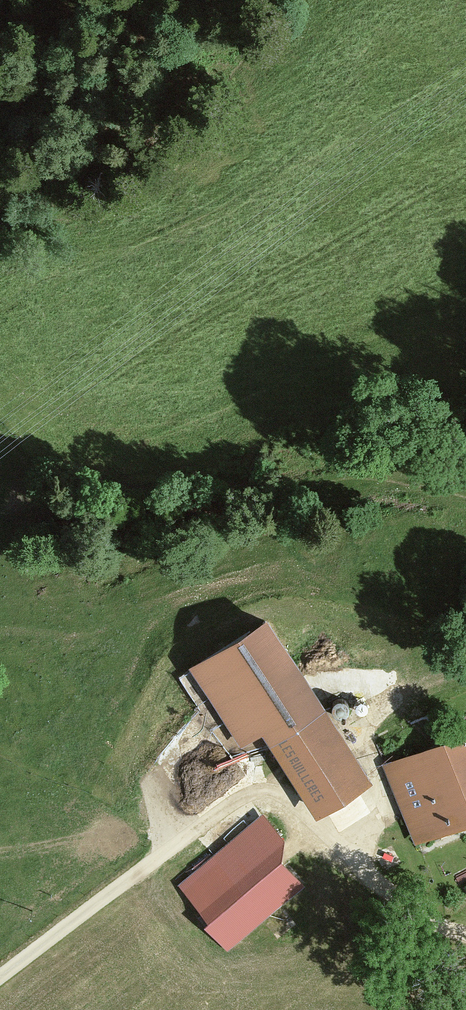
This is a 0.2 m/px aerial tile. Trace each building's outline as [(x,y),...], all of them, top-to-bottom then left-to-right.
[(265,610),(188,657),(242,744),(264,731),(313,811),(368,777),(265,610)] [(383,764),(417,845),(465,824),(465,729),(383,764)] [(260,810),(177,884),(230,951),(309,884),(281,854),(285,835),(260,810)]
